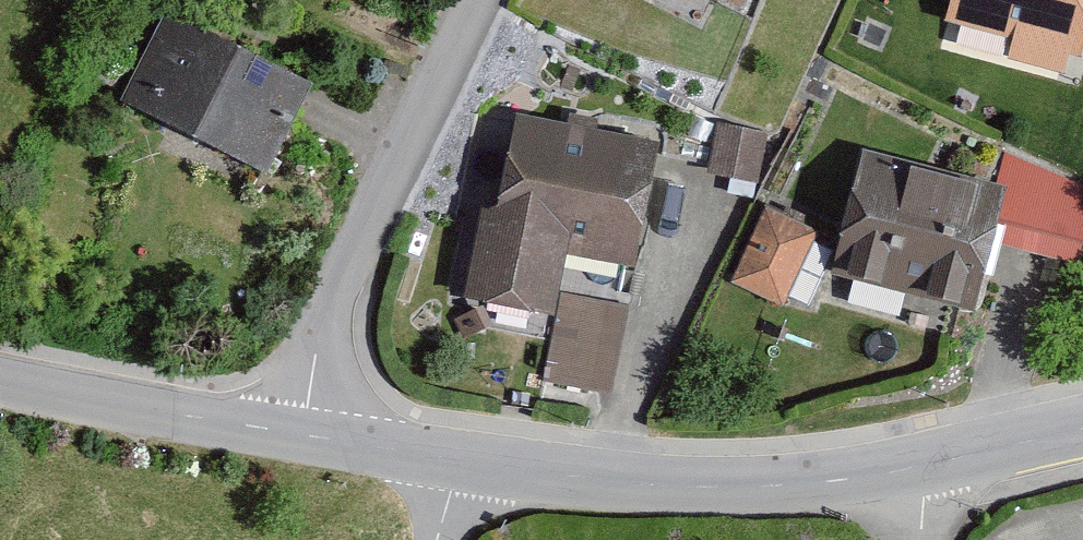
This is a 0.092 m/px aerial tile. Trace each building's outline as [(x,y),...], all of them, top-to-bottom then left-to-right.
[(762,19),(771,0),(724,0),(762,19)] [(954,11),(1022,29),(1016,51),(1058,63),(1066,32),(1077,35),(1082,14),(1082,0),(957,0),(954,11)] [(326,90),(170,21),(131,109),(287,178),(326,90)] [(668,151),(522,124),(505,218),(490,215),(474,304),(557,319),(545,387),(615,400),(630,316),(571,306),(578,263),(646,275),(668,151)] [(763,136),(720,131),(714,182),(757,187),(763,136)] [(875,154),(841,275),(990,317),(1008,254),(1080,274),(1082,265),(1082,191),(1007,169),(1001,190),(875,154)] [(820,236),(769,214),(737,288),(787,310),(820,236)]
